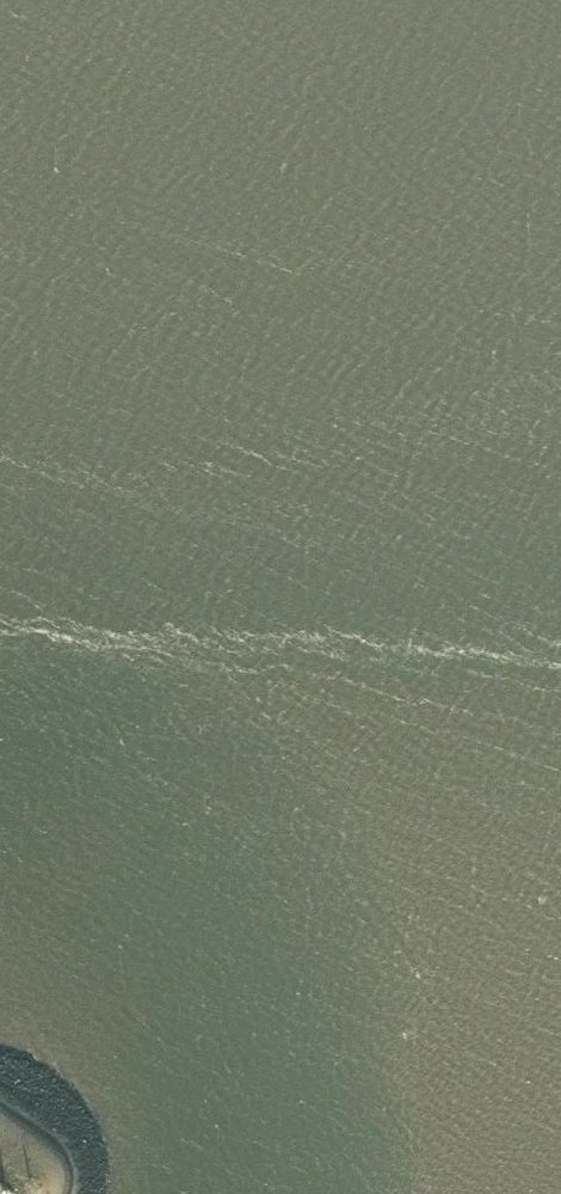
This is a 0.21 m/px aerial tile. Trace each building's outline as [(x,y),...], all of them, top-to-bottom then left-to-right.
[(0,1183),(0,1193),(13,1193),(14,1193),(0,1183)]
